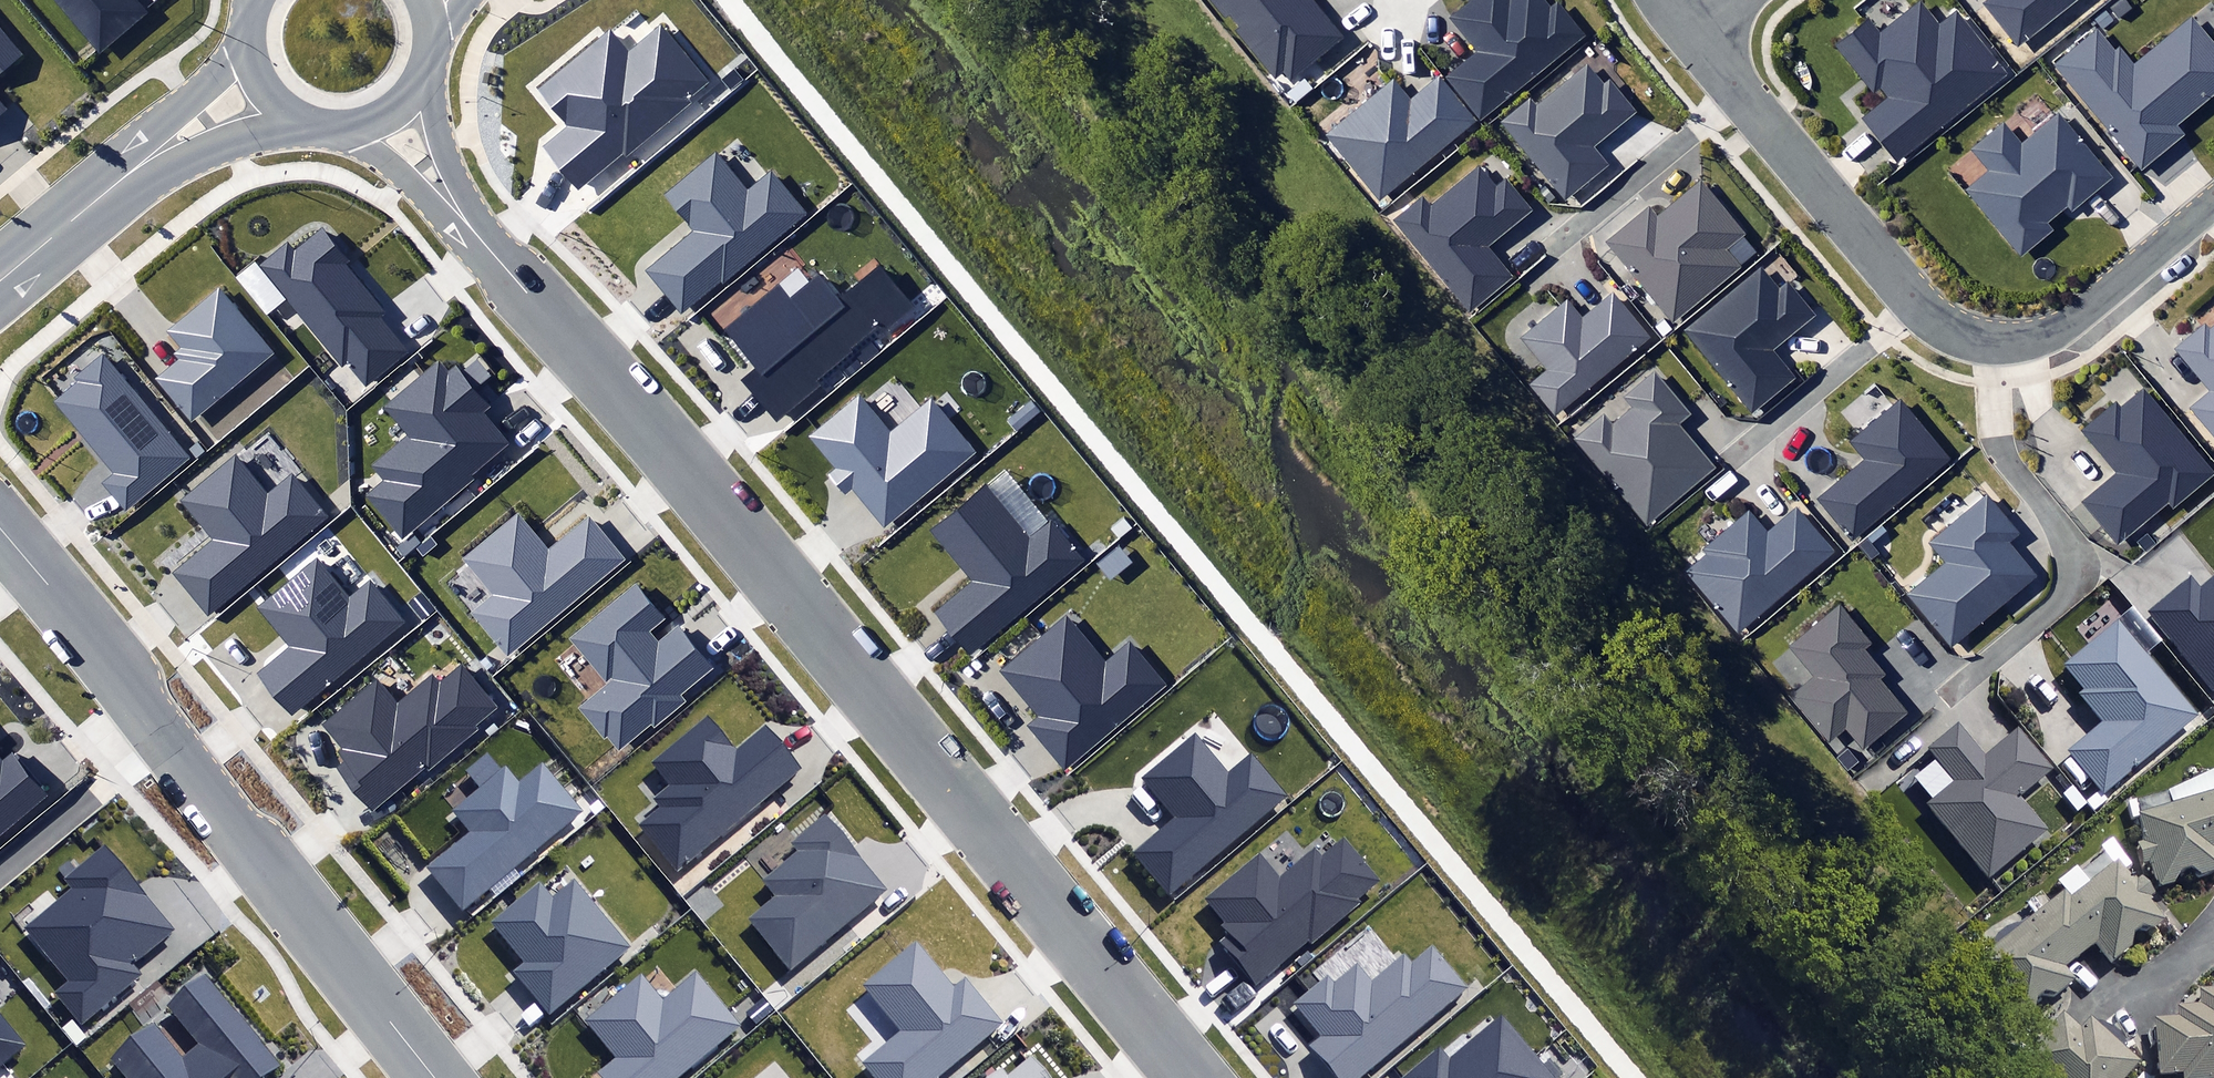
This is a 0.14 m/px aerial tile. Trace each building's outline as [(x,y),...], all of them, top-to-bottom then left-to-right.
[(148,12),(137,0),(56,0),(100,52),(148,12)] [(1284,87),(1341,41),(1307,0),(1213,0),(1284,87)] [(1539,0),(1512,0),(1508,3),(1506,0),(1475,0),(1452,18),(1479,53),(1451,75),(1483,116),(1582,40),(1554,4),(1546,9),(1539,0)] [(1984,3),(2017,46),(2075,0),(1988,0),(1984,3)] [(1935,30),(1916,6),(1877,37),(1864,22),(1836,44),(1882,102),(1860,119),(1892,159),(1998,75),(1952,16),(1935,30)] [(2186,17),(2125,67),(2096,31),(2053,66),(2139,171),(2180,137),(2172,127),(2213,93),(2213,51),(2186,17)] [(543,146),(579,189),(623,153),(626,157),(692,103),(688,98),(708,82),(662,25),(628,52),(610,31),(539,89),(569,125),(543,146)] [(22,54),(0,28),(0,73),(22,54)] [(1634,116),(1605,82),(1597,88),(1583,71),(1536,110),(1530,103),(1504,125),(1566,200),(1605,168),(1591,151),(1634,116)] [(1475,124),(1439,79),(1408,103),(1392,83),(1328,135),(1381,200),(1475,124)] [(2067,207),(2072,213),(2109,182),(2055,118),(2019,148),(2000,126),(1972,150),(1990,172),(1966,192),(2022,258),(2050,234),(2044,226),(2067,207)] [(646,271),(680,313),(721,279),(724,283),(812,212),(771,162),(747,182),(716,144),(659,190),(694,233),(646,271)] [(1533,211),(1507,180),(1494,190),(1474,166),(1427,205),(1422,199),(1396,220),(1470,310),(1508,278),(1486,251),(1533,211)] [(1742,237),(1699,185),(1664,214),(1653,201),(1606,240),(1673,321),(1737,268),(1724,252),(1742,237)] [(347,362),(366,384),(407,350),(378,315),(385,310),(347,265),(352,261),(323,227),(294,250),(287,241),(258,266),(342,366),(347,362)] [(742,380),(776,421),(820,385),(816,380),(883,325),(887,330),(914,308),(879,265),(840,297),(820,273),(790,297),(778,283),(723,327),(757,368),(742,380)] [(1778,294),(1757,270),(1686,331),(1754,411),(1791,379),(1767,351),(1809,315),(1785,288),(1778,294)] [(157,379),(192,421),(273,353),(220,289),(168,332),(182,349),(174,355),(179,360),(157,379)] [(1647,336),(1611,294),(1582,319),(1566,301),(1522,339),(1545,366),(1527,381),(1556,414),(1647,336)] [(2212,335),(2203,324),(2173,349),(2209,392),(2190,408),(2213,437),(2213,333),(2212,335)] [(102,482),(127,511),(190,459),(102,354),(75,377),(78,381),(53,402),(113,473),(102,482)] [(364,495),(401,540),(475,479),(472,475),(509,444),(483,413),(490,406),(457,365),(448,372),(440,362),(385,407),(408,435),(370,467),(382,481),(364,495)] [(1576,439),(1646,522),(1710,467),(1674,425),(1687,414),(1653,374),(1624,399),(1632,408),(1610,427),(1602,417),(1576,439)] [(2082,501),(2115,542),(2163,503),(2166,507),(2206,474),(2140,392),(2118,409),(2114,403),(2081,430),(2116,474),(2082,501)] [(851,490),(883,528),(975,452),(931,398),(889,432),(859,395),(809,437),(835,469),(827,475),(844,496),(851,490)] [(1007,420),(1017,431),(1041,410),(1032,399),(1007,420)] [(1945,461),(1897,403),(1849,443),(1864,460),(1818,498),(1851,538),(1945,461)] [(173,573),(208,616),(328,517),(293,474),(266,496),(234,457),(180,502),(213,541),(173,573)] [(937,613),(970,654),(1086,560),(1051,518),(1027,537),(988,489),(933,533),(974,583),(937,613)] [(2015,536),(1984,497),(1929,542),(1945,562),(1908,592),(1950,645),(2033,579),(2005,544),(2015,536)] [(1704,554),(1686,571),(1739,633),(1831,554),(1793,510),(1768,532),(1749,510),(1702,551),(1704,554)] [(472,613),(508,655),(624,557),(589,515),(550,548),(519,511),(462,559),(493,595),(472,613)] [(1123,518),(1111,528),(1118,537),(1131,527),(1123,518)] [(404,556),(420,542),(414,534),(397,548),(404,556)] [(416,549),(423,557),(437,545),(431,537),(416,549)] [(1132,562),(1119,546),(1097,564),(1110,580),(1132,562)] [(257,675),(291,714),(404,621),(370,580),(349,598),(317,559),(257,608),(290,647),(257,675)] [(608,737),(619,750),(652,722),(657,728),(688,702),(680,694),(712,668),(677,627),(658,643),(647,630),(661,618),(632,585),(567,641),(605,685),(576,709),(603,741),(608,737)] [(2196,601),(2185,589),(2147,621),(2213,699),(2213,698),(2213,586),(2196,601)] [(408,603),(423,621),(436,610),(421,592),(408,603)] [(1905,713),(1877,681),(1884,674),(1862,648),(1874,638),(1837,596),(1784,642),(1814,676),(1791,696),(1829,740),(1843,727),(1863,750),(1905,713)] [(1026,727),(1063,772),(1165,686),(1131,646),(1106,666),(1065,617),(1000,671),(1038,717),(1026,727)] [(2114,630),(2062,673),(2080,695),(2075,699),(2100,730),(2065,759),(2100,802),(2193,725),(2114,630)] [(341,769),(374,810),(425,769),(428,773),(481,731),(477,726),(500,708),(464,663),(441,681),(434,672),(395,703),(378,681),(325,724),(344,748),(341,751),(349,762),(341,769)] [(639,825),(677,870),(799,767),(765,726),(736,750),(708,716),(653,762),(671,783),(651,800),(658,809),(639,825)] [(1176,818),(1134,852),(1170,895),(1290,794),(1253,751),(1227,772),(1196,734),(1143,778),(1176,818)] [(2046,779),(2012,740),(1981,767),(1953,735),(1927,758),(1951,786),(1923,811),(1988,886),(2041,839),(2014,808),(2046,779)] [(48,795),(13,752),(2,761),(0,759),(0,834),(48,795)] [(427,867),(464,910),(579,812),(541,767),(519,785),(503,767),(501,769),(487,752),(466,770),(480,787),(451,811),(469,831),(427,867)] [(2131,826),(2154,896),(2173,889),(2182,881),(2195,884),(2213,878),(2213,864),(2213,863),(2213,798),(2131,826)] [(748,921),(790,969),(884,888),(824,819),(793,845),(799,852),(765,882),(777,896),(748,921)] [(1217,940),(1254,985),(1309,940),(1312,944),(1361,904),(1357,899),(1379,881),(1344,838),(1320,857),(1314,850),(1280,877),(1259,851),(1203,898),(1224,924),(1221,927),(1226,933),(1217,940)] [(54,991),(82,1025),(143,975),(133,963),(175,929),(105,845),(66,877),(74,886),(25,927),(68,980),(54,991)] [(2047,1000),(2056,1002),(2072,989),(2061,975),(2093,949),(2110,971),(2129,956),(2135,943),(2141,941),(2148,942),(2164,929),(2116,869),(2070,906),(2064,899),(2011,942),(1993,919),(1943,959),(1989,1017),(2001,1008),(2019,1030),(2033,1018),(2034,1011),(2039,1004),(2047,1000)] [(511,974),(550,1018),(630,946),(572,882),(554,899),(540,883),(493,924),(526,961),(511,974)] [(863,1061),(877,1077),(933,1077),(1003,1021),(968,979),(956,989),(917,942),(864,986),(901,1030),(863,1061)] [(1334,1077),(1362,1077),(1467,986),(1432,945),(1411,963),(1402,953),(1371,980),(1357,964),(1335,984),(1327,976),(1294,1005),(1319,1033),(1305,1045),(1334,1077)] [(602,1077),(674,1077),(740,1023),(694,970),(660,999),(640,975),(587,1020),(618,1056),(598,1073),(602,1077)] [(121,1077),(227,1077),(228,1077),(229,1077),(266,1077),(281,1066),(206,976),(170,1006),(199,1042),(182,1056),(153,1021),(106,1060),(121,1077)] [(2175,998),(2177,1021),(2152,1022),(2156,1077),(2213,1077),(2213,995),(2175,998)] [(29,1046),(0,1012),(0,1070),(29,1046)] [(1502,1016),(1451,1057),(1442,1045),(1402,1077),(1403,1077),(1553,1077),(1502,1016)] [(2135,1071),(2095,1023),(2077,1039),(2065,1024),(2025,1058),(2042,1077),(2127,1077),(2135,1071)] [(1032,1059),(1009,1077),(1000,1066),(985,1077),(1048,1077),(1032,1059)]
